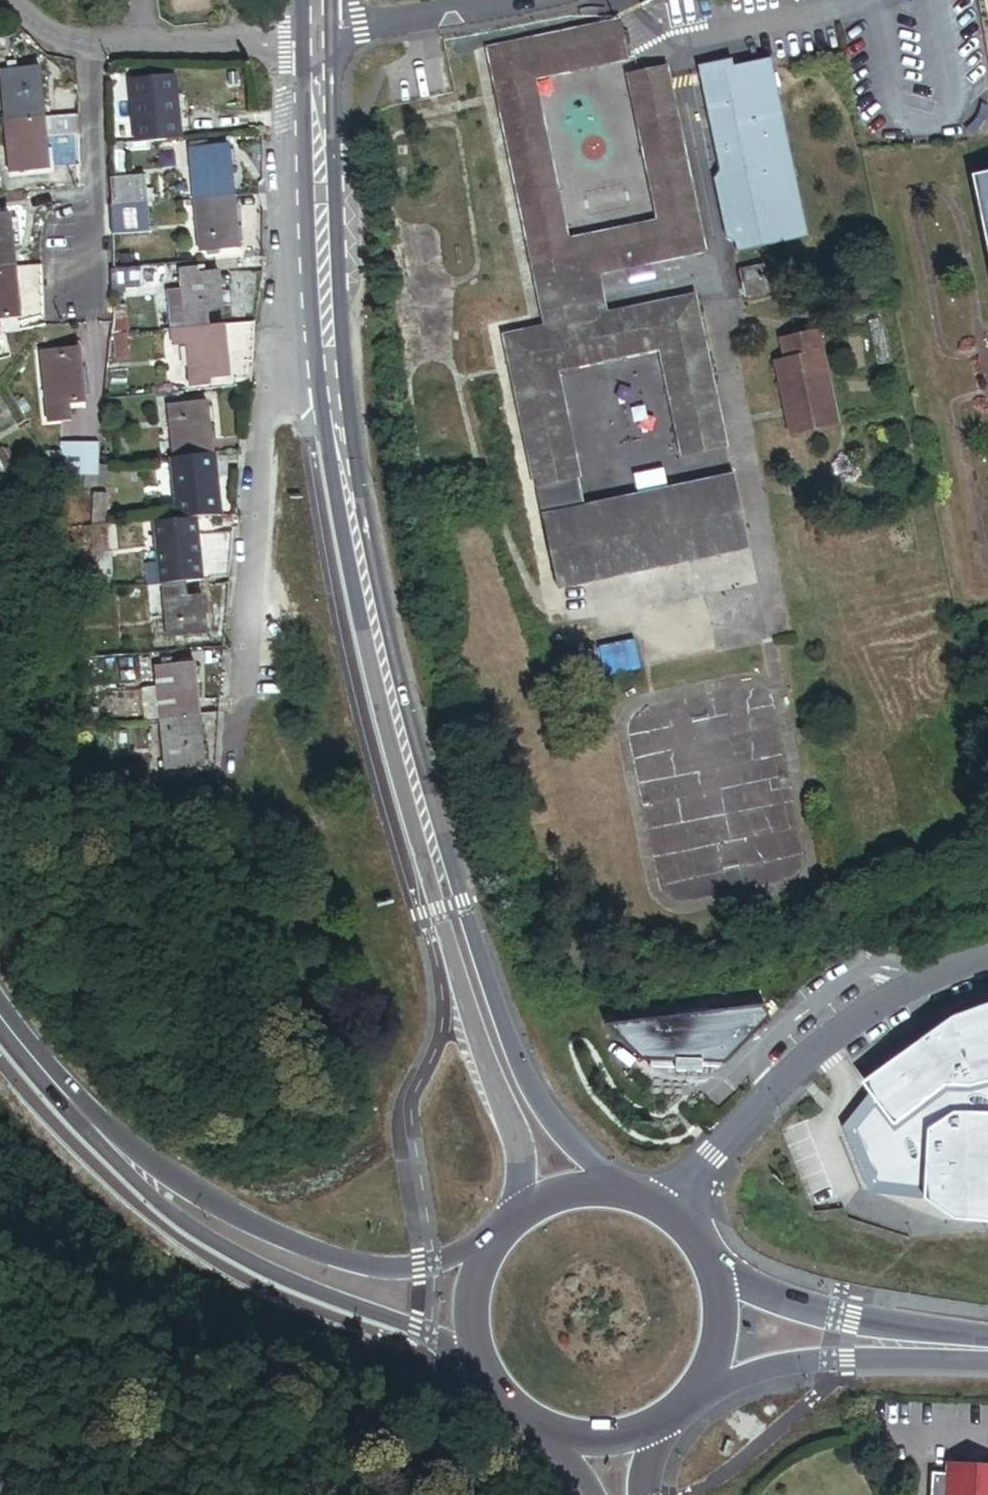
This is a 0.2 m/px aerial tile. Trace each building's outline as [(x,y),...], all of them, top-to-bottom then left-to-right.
[(730,445),(705,317),(701,296),(612,313),(603,271),(708,251),(672,66),(631,74),(660,221),(568,239),(537,77),(631,59),(629,51),(625,30),(623,21),(491,47),(538,286),(499,293),(512,359),(536,484),(582,475),(561,368),(667,347),(687,453),(730,445)] [(633,34),(625,30),(629,51),(634,45),(633,34)] [(744,69),(742,60),(710,67),(712,75),(744,69)] [(815,241),(779,62),(744,69),(712,75),(731,171),(725,180),(734,186),(743,231),(737,240),(746,245),(748,254),(815,241)] [(14,176),(54,171),(50,139),(83,136),(83,118),(48,120),(43,70),(3,73),(14,176)] [(178,77),(140,81),(143,110),(136,111),(138,123),(143,122),(145,135),(168,132),(166,114),(182,113),(178,77)] [(182,113),(166,114),(168,132),(184,131),(182,113)] [(119,121),(120,146),(131,145),(129,120),(119,121)] [(235,147),(196,150),(204,252),(243,249),(235,147)] [(743,231),(734,186),(725,180),(737,240),(743,231)] [(112,184),(113,208),(152,205),(150,181),(112,184)] [(152,205),(113,208),(114,241),(154,238),(152,205)] [(0,219),(0,322),(21,321),(18,269),(15,218),(0,219)] [(45,267),(18,269),(21,321),(48,319),(45,267)] [(143,271),(115,272),(116,292),(144,291),(143,271)] [(774,295),(769,271),(747,276),(751,299),(774,295)] [(172,331),(186,329),(212,327),(211,312),(225,310),(222,279),(201,280),(201,273),(181,275),(182,290),(168,292),(172,331)] [(114,325),(113,335),(134,334),(131,308),(116,309),(114,325)] [(260,323),(212,327),(186,329),(191,388),(220,386),(220,378),(249,376),(248,363),(254,363),(260,323)] [(842,421),(823,328),(785,335),(790,360),(781,362),(790,406),(795,405),(801,430),(842,421)] [(84,350),(45,355),(52,408),(75,405),(73,391),(89,388),(84,350)] [(211,403),(171,406),(180,509),(220,506),(211,403)] [(795,405),(790,406),(795,431),(801,430),(795,405)] [(86,478),(97,479),(98,469),(100,447),(55,447),(55,472),(58,475),(86,478)] [(107,470),(98,469),(97,479),(86,478),(85,489),(105,491),(107,470)] [(536,484),(542,513),(588,504),(582,475),(536,484)] [(542,513),(556,589),(583,584),(580,571),(752,537),(740,475),(588,504),(542,513)] [(106,499),(95,498),(93,529),(103,528),(106,499)] [(169,618),(171,638),(208,634),(205,598),(191,600),(189,584),(204,583),(199,531),(191,532),(190,524),(160,527),(164,565),(144,567),(149,620),(169,618)] [(93,529),(87,593),(108,591),(107,528),(103,528),(93,529)] [(205,541),(209,583),(233,580),(237,542),(238,537),(205,541)] [(752,537),(580,571),(583,584),(755,550),(752,537)] [(594,673),(590,659),(575,662),(579,676),(594,673)] [(194,665),(158,668),(160,684),(145,685),(146,692),(139,693),(142,722),(163,720),(168,772),(203,769),(194,665)] [(771,1001),(608,1024),(645,1061),(654,1060),(654,1063),(680,1064),(679,1071),(706,1071),(706,1065),(724,1066),(725,1062),(729,1062),(773,1015),(771,1001)] [(865,1090),(873,1102),(843,1140),(885,1199),(935,1211),(936,1200),(953,1204),(951,1215),(960,1217),(956,1234),(987,1233),(987,1023),(938,1040),(865,1090)] [(962,1477),(987,1478),(987,1467),(963,1466),(962,1477)] [(962,1477),(933,1475),(932,1494),(987,1494),(987,1478),(962,1477)]
